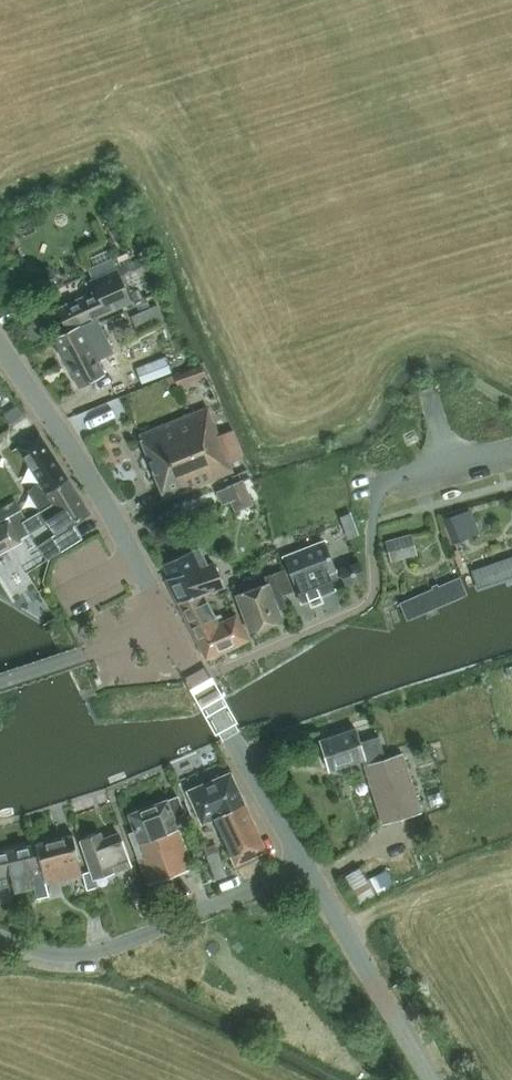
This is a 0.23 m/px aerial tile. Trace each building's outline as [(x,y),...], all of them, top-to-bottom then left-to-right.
[(122,282),(146,272),(140,257),(111,270),(117,284),(122,282)] [(132,301),(122,282),(117,284),(111,270),(88,279),(93,291),(62,305),(56,308),(66,330),(73,327),(97,317),(132,301)] [(37,298),(24,305),(28,313),(41,306),(37,298)] [(162,319),(155,304),(128,315),(135,331),(162,319)] [(73,327),(66,330),(53,336),(79,387),(105,375),(98,360),(113,352),(97,317),(73,327)] [(165,356),(136,367),(142,383),(171,371),(165,356)] [(16,403),(3,413),(11,424),(24,414),(16,403)] [(206,407),(138,434),(164,498),(232,471),(226,456),(218,435),(206,407)] [(56,507),(77,493),(39,433),(17,447),(42,487),(31,494),(41,510),(53,503),(56,507)] [(235,509),(252,503),(242,479),(225,486),(225,487),(215,491),(220,504),(230,500),(235,509)] [(26,519),(22,521),(25,526),(29,533),(48,521),(55,532),(55,533),(71,523),(86,514),(89,512),(77,493),(56,507),(53,503),(41,510),(26,519)] [(5,518),(7,517),(7,516),(19,509),(15,500),(0,508),(0,509),(5,518)] [(19,509),(7,516),(7,517),(8,519),(16,532),(19,538),(29,533),(25,526),(22,521),(26,519),(20,509),(19,509)] [(465,537),(455,513),(442,518),(442,519),(451,542),(465,537)] [(8,519),(0,523),(0,551),(20,540),(16,532),(8,519)] [(416,554),(410,534),(385,541),(390,561),(416,554)] [(326,572),(334,569),(323,541),(284,557),(301,601),(333,588),(326,572)] [(223,586),(218,573),(213,562),(207,565),(199,547),(163,564),(169,577),(166,578),(177,602),(203,593),(223,586)] [(471,571),(478,592),(511,581),(511,557),(471,571)] [(346,583),(364,576),(359,561),(340,569),(346,583)] [(293,590),(285,569),(273,573),(281,595),(293,590)] [(250,632),(282,619),(278,608),(286,605),(281,595),(273,573),(265,576),(267,582),(236,594),(250,632)] [(459,578),(400,603),(408,621),(467,596),(459,578)] [(215,616),(203,593),(177,602),(206,658),(248,638),(235,614),(223,619),(220,613),(215,616)] [(383,823),(421,812),(402,752),(385,757),(379,735),(359,741),(355,727),(320,739),(330,770),(362,759),(383,823)] [(236,863),(265,849),(247,809),(230,772),(187,790),(202,822),(213,818),(236,863)] [(174,817),(184,813),(178,796),(167,800),(167,799),(128,813),(134,830),(128,833),(138,857),(148,884),(192,867),(176,822),(174,817)] [(114,870),(130,865),(118,832),(102,838),(100,831),(80,838),(93,877),(114,870)] [(45,882),(82,873),(73,834),(35,843),(43,873),(31,876),(34,886),(37,897),(49,895),(45,882)] [(10,884),(12,891),(34,886),(31,876),(43,873),(35,843),(0,851),(0,886),(10,884)] [(215,878),(227,874),(219,851),(207,855),(215,878)] [(373,893),(357,866),(342,875),(358,903),(373,893)] [(83,872),(87,889),(96,887),(90,870),(83,872)] [(127,880),(132,893),(144,888),(139,875),(127,880)] [(298,926),(291,931),(296,941),(304,936),(305,936),(299,926),(298,926)]
